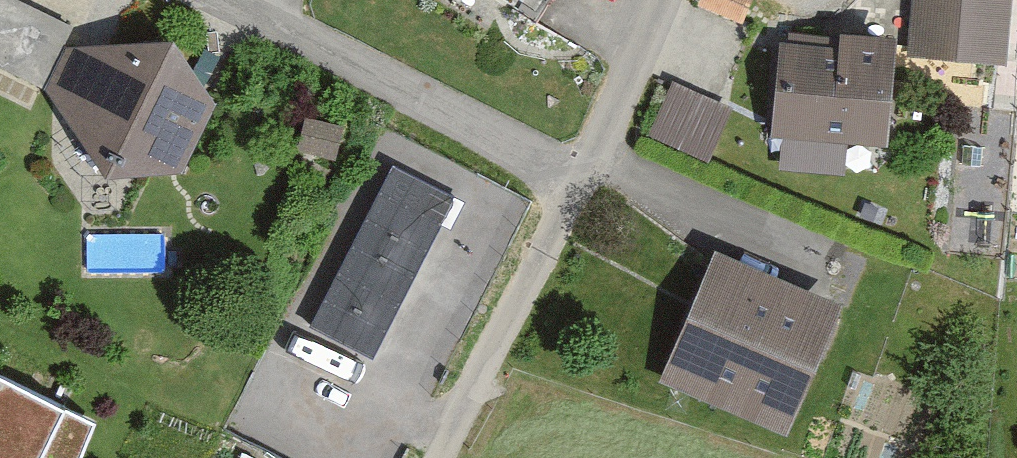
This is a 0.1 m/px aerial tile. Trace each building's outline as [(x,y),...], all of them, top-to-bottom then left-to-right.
[(25,0),(0,0),(0,72),(43,93),(67,44),(76,24),(25,0)] [(699,2),(742,19),(750,0),(699,0),(699,2)] [(926,50),(1005,59),(1011,0),(931,0),(926,50)] [(780,40),(772,134),(782,135),(779,170),(846,175),(848,143),(889,146),(898,32),(839,27),(838,44),(780,40)] [(174,31),(67,44),(43,93),(104,174),(183,168),(216,100),(174,31)] [(730,105),(671,81),(650,131),(709,155),(730,105)] [(457,196),(390,163),(309,323),(376,356),(457,196)] [(841,300),(710,246),(655,379),(786,433),(841,300)] [(0,369),(0,457),(78,457),(98,416),(0,369)]
